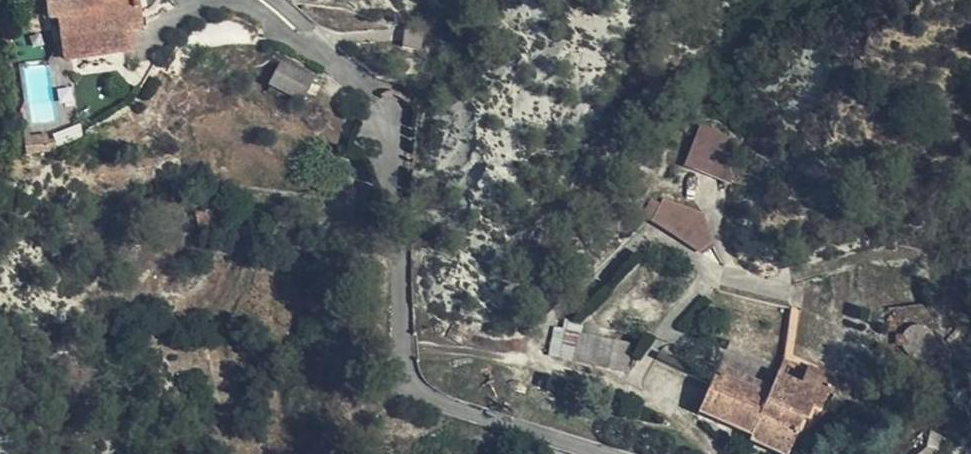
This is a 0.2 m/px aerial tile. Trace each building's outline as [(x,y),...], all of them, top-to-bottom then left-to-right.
[(48,23),(59,22),(65,63),(128,54),(126,33),(139,31),(134,0),(45,0),(48,23)] [(282,64),(270,88),(299,102),(310,80),(282,64)] [(46,67),(25,69),(30,123),(51,121),(46,67)] [(727,136),(699,128),(685,162),(731,180),(727,136)] [(21,138),(24,159),(27,159),(53,155),(51,143),(45,144),(45,139),(28,141),(27,136),(21,138)] [(668,192),(659,187),(652,200),(661,205),(664,200),(668,192)] [(652,200),(644,213),(701,252),(709,246),(708,233),(704,218),(664,200),(661,205),(652,200)] [(625,373),(631,345),(596,338),(598,327),(565,320),(563,330),(554,328),(548,356),(625,373)] [(805,371),(801,381),(817,388),(815,395),(775,377),(766,399),(715,378),(700,415),(745,434),(742,442),(770,453),(787,453),(802,420),(805,422),(810,409),(820,413),(827,395),(822,393),(827,380),(805,371)] [(929,434),(926,449),(929,449),(940,439),(929,434)]
